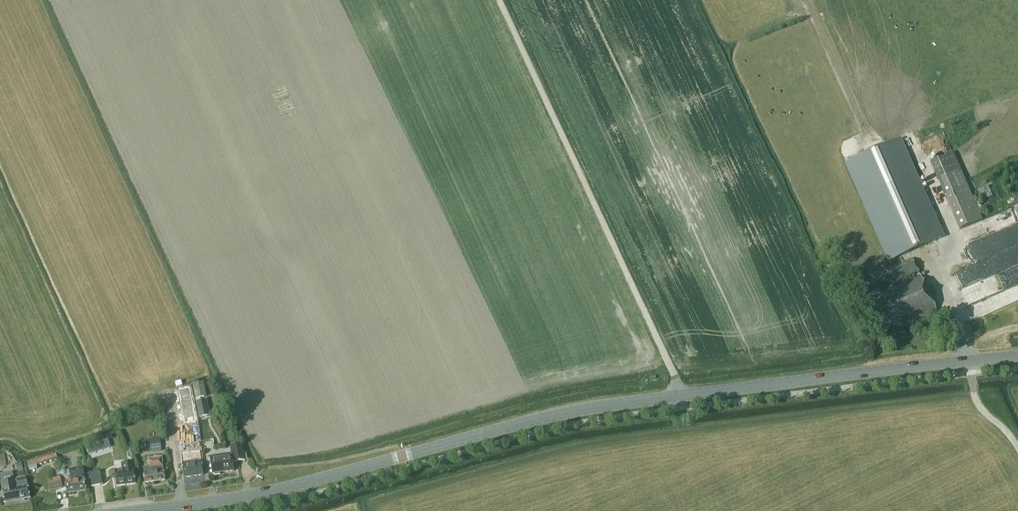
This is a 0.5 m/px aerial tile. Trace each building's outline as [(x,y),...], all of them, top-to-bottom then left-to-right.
[(900,140),(846,164),(889,261),(943,237),(900,140)] [(960,229),(983,219),(953,152),(930,162),(937,178),(945,196),(960,229)] [(983,199),(992,196),(988,186),(979,189),(983,199)] [(975,224),(980,237),(1002,228),(997,215),(975,224)] [(874,298),(859,305),(867,322),(865,323),(870,335),(891,326),(893,330),(937,310),(920,274),(920,273),(913,258),(887,270),(894,285),(915,276),(915,277),(894,287),(883,292),(881,292),(882,295),(874,298)] [(207,395),(204,382),(192,384),(195,398),(207,395)] [(190,403),(188,393),(173,396),(175,407),(190,403)] [(209,416),(206,400),(196,402),(199,418),(209,416)] [(151,452),(162,451),(161,438),(150,439),(151,452)] [(87,447),(89,454),(110,447),(107,440),(87,447)] [(137,455),(134,446),(129,448),(132,457),(137,455)] [(246,461),(244,448),(231,450),(232,453),(211,456),(213,474),(214,474),(215,476),(220,475),(221,473),(234,471),(233,463),(246,461)] [(57,459),(55,455),(27,463),(30,471),(37,469),(36,466),(57,459)] [(164,480),(161,457),(147,459),(148,466),(143,467),(145,482),(164,480)] [(203,475),(201,460),(182,463),(184,477),(203,475)] [(136,483),(133,462),(124,463),(125,469),(114,471),(116,486),(136,483)] [(86,490),(82,467),(69,469),(70,479),(65,479),(67,493),(86,490)] [(102,485),(100,472),(89,474),(91,487),(102,485)] [(26,477),(1,482),(3,491),(5,503),(30,498),(26,477)] [(63,487),(61,479),(49,482),(51,489),(63,487)]
